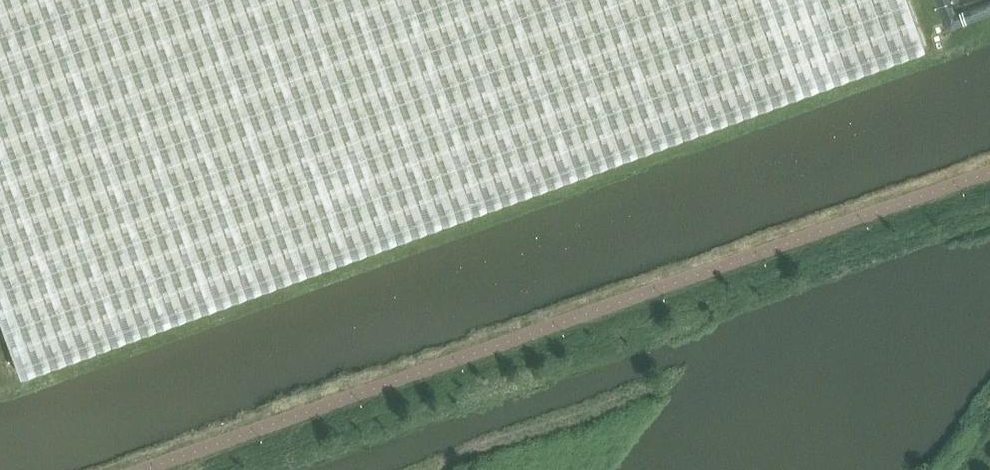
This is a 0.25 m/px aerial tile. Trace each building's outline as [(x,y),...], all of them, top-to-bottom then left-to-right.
[(24,374),(927,47),(910,0),(0,0),(0,307),(24,374)]
